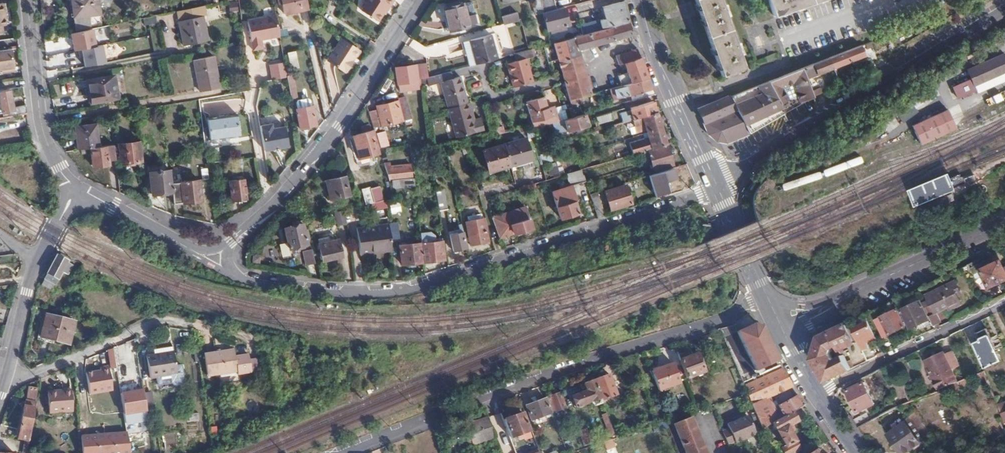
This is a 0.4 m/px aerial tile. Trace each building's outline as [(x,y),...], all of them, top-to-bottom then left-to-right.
[(94,0),(71,0),(75,29),(88,28),(87,15),(97,14),(94,0)] [(307,11),(304,0),(280,0),(280,1),(277,1),(279,6),(281,6),(284,17),(307,11)] [(367,4),(365,3),(359,12),(377,23),(382,14),(390,0),(370,0),(367,4)] [(391,0),(390,0),(382,14),(384,16),(393,1),(391,0)] [(553,12),(550,0),(538,0),(538,1),(542,16),(553,12)] [(741,67),(718,0),(694,0),(720,75),(741,67)] [(772,16),(817,0),(767,0),(772,16)] [(228,1),(227,12),(238,12),(238,1),(228,1)] [(628,24),(623,3),(602,9),(605,20),(599,22),(600,25),(601,31),(628,24)] [(443,10),(448,31),(467,27),(476,25),(474,15),(465,17),(462,5),(443,10)] [(206,18),(205,7),(185,11),(176,13),(183,47),(207,43),(202,19),(206,18)] [(568,27),(563,10),(553,12),(542,16),(547,33),(568,27)] [(518,12),(502,16),(504,24),(520,20),(518,12)] [(278,38),(274,18),(246,23),(252,52),(261,50),(260,42),(278,38)] [(633,37),(628,24),(601,31),(581,37),(576,39),(579,52),(633,37)] [(601,31),(600,25),(580,31),(581,37),(601,31)] [(91,29),(68,34),(71,52),(78,50),(81,67),(104,63),(101,44),(94,46),(91,29)] [(475,67),(502,60),(497,45),(493,46),(490,38),(468,43),(475,67)] [(587,79),(579,52),(576,39),(570,40),(579,71),(581,80),(587,79)] [(579,71),(570,40),(554,45),(563,75),(579,71)] [(343,74),(358,53),(341,42),(327,62),(343,74)] [(462,45),(469,69),(475,67),(468,43),(462,45)] [(859,58),(855,48),(846,52),(850,61),(859,58)] [(648,79),(637,50),(615,57),(617,66),(620,65),(620,68),(628,66),(630,74),(619,77),(622,87),(648,79)] [(10,51),(0,52),(0,64),(1,70),(4,70),(4,74),(7,74),(7,72),(10,72),(10,69),(12,69),(10,51)] [(295,51),(286,52),(288,69),(297,68),(295,51)] [(530,52),(518,55),(519,62),(515,63),(508,65),(514,88),(532,83),(526,60),(532,59),(530,52)] [(850,61),(846,52),(817,63),(814,64),(817,71),(818,74),(850,61)] [(977,92),(975,87),(1004,74),(1004,56),(967,71),(971,80),(953,88),(958,100),(977,92)] [(218,90),(213,59),(193,62),(199,93),(218,90)] [(271,81),(285,78),(285,75),(283,63),(268,66),(271,81)] [(804,68),(806,75),(817,71),(814,64),(804,68)] [(426,65),(415,67),(417,82),(428,81),(426,65)] [(415,67),(394,70),(397,92),(418,89),(417,82),(415,67)] [(793,72),(797,82),(807,78),(806,75),(804,68),(793,72)] [(566,85),(581,80),(579,71),(563,75),(566,85)] [(793,72),(775,79),(779,90),(798,83),(797,82),(793,72)] [(291,74),(285,75),(285,78),(288,92),(294,91),(291,74)] [(977,92),(978,94),(1004,82),(1004,74),(975,87),(977,92)] [(116,99),(112,76),(86,81),(90,103),(116,99)] [(443,77),(428,81),(430,86),(442,84),(458,136),(476,131),(473,122),(470,123),(467,113),(470,112),(468,105),(465,105),(457,79),(449,82),(445,83),(443,77)] [(591,95),(587,79),(581,80),(566,85),(570,101),(571,101),(583,97),(591,95)] [(648,79),(622,87),(611,90),(614,100),(626,97),(628,104),(655,96),(648,79)] [(713,138),(721,142),(733,140),(749,133),(786,115),(768,81),(698,108),(707,129),(713,138)] [(13,112),(12,109),(8,91),(0,92),(0,114),(2,114),(13,112)] [(297,109),(296,109),(299,127),(314,124),(311,106),(310,106),(309,99),(306,97),(297,98),(295,101),(297,109)] [(584,104),(583,97),(571,101),(573,106),(584,104)] [(528,103),(533,125),(534,129),(560,122),(558,116),(556,107),(548,108),(545,98),(528,103)] [(918,98),(912,103),(917,109),(923,105),(918,98)] [(404,100),(397,101),(397,102),(399,109),(406,108),(404,100)] [(376,107),(377,111),(379,120),(374,121),(376,128),(402,123),(399,109),(397,102),(376,107)] [(656,115),(652,104),(630,110),(631,116),(621,119),(622,124),(631,122),(642,119),(656,115)] [(14,117),(26,114),(25,106),(12,109),(13,112),(14,117)] [(377,111),(368,114),(370,122),(374,121),(379,120),(377,111)] [(3,120),(14,117),(13,112),(2,114),(3,120)] [(948,112),(913,128),(921,147),(957,131),(948,112)] [(613,119),(612,114),(597,118),(598,124),(613,119)] [(657,114),(656,115),(642,119),(643,123),(645,130),(636,133),(637,135),(661,128),(660,125),(664,123),(662,118),(658,119),(657,114)] [(588,127),(585,115),(575,118),(565,121),(569,132),(588,127)] [(239,117),(209,120),(211,140),(242,136),(239,117)] [(77,135),(79,151),(88,149),(98,148),(94,125),(74,127),(75,136),(77,135)] [(258,127),(262,151),(272,150),(277,149),(286,147),(283,127),(270,130),(270,127),(267,125),(258,127)] [(377,148),(373,131),(370,132),(369,126),(360,129),(361,135),(353,137),(357,153),(362,151),(363,155),(368,154),(367,150),(377,148)] [(666,146),(664,141),(669,140),(667,135),(663,136),(661,129),(646,134),(648,139),(644,141),(629,145),(632,156),(642,153),(666,146)] [(378,148),(388,147),(386,131),(376,132),(378,148)] [(507,147),(512,167),(533,161),(527,138),(506,144),(507,147)] [(120,165),(141,163),(139,143),(117,145),(120,165)] [(492,172),(512,167),(507,147),(506,144),(485,150),(492,172)] [(110,164),(115,163),(112,146),(104,147),(105,159),(110,159),(110,164)] [(671,167),(666,146),(642,153),(643,158),(649,157),(653,172),(671,167)] [(106,167),(105,159),(104,147),(98,148),(88,149),(91,169),(106,167)] [(548,162),(547,176),(557,177),(559,163),(548,162)] [(407,178),(406,165),(387,167),(387,179),(407,178)] [(171,192),(170,184),(169,170),(147,172),(151,195),(171,192)] [(671,193),(669,181),(675,180),(673,170),(648,174),(652,196),(671,193)] [(570,187),(585,182),(583,177),(581,177),(579,171),(564,175),(568,187),(551,194),(559,220),(577,214),(573,202),(575,201),(570,187)] [(348,195),(344,176),(325,181),(330,199),(348,195)] [(949,178),(908,196),(916,212),(956,195),(949,178)] [(230,201),(245,200),(242,180),(228,182),(230,201)] [(171,192),(173,205),(200,202),(197,182),(170,184),(171,192)] [(629,205),(624,187),(605,193),(610,210),(629,205)] [(371,195),(373,203),(383,201),(381,193),(371,195)] [(589,195),(597,219),(603,217),(595,193),(589,195)] [(438,196),(441,216),(449,216),(446,196),(438,196)] [(373,203),(371,204),(373,210),(384,208),(383,201),(373,203)] [(399,203),(389,204),(390,213),(400,212),(399,203)] [(492,216),(498,237),(531,228),(525,207),(492,216)] [(344,225),(343,211),(334,212),(335,225),(344,225)] [(484,220),(466,222),(469,245),(488,243),(484,220)] [(417,222),(419,234),(429,233),(429,227),(428,221),(417,222)] [(306,244),(301,224),(283,228),(287,249),(306,244)] [(370,251),(390,249),(389,237),(388,225),(387,224),(356,228),(359,255),(370,255),(370,251)] [(388,225),(389,237),(397,237),(396,225),(388,225)] [(465,249),(462,233),(449,235),(452,251),(465,249)] [(342,257),(338,240),(318,245),(322,261),(342,257)] [(420,244),(422,263),(443,260),(441,242),(420,244)] [(401,266),(422,263),(420,244),(398,247),(401,266)] [(301,251),(305,266),(315,263),(311,249),(301,251)] [(67,263),(55,256),(45,274),(46,275),(41,286),(48,290),(51,285),(52,286),(55,280),(56,280),(67,263)] [(1004,267),(1001,260),(981,270),(989,287),(1004,280),(1004,267)] [(926,293),(935,311),(948,305),(949,308),(961,302),(958,295),(955,290),(958,288),(955,280),(926,293)] [(928,319),(919,301),(903,309),(912,327),(928,319)] [(906,326),(897,309),(882,317),(891,334),(906,326)] [(935,311),(928,313),(933,324),(939,321),(935,311)] [(68,344),(74,322),(45,315),(39,337),(68,344)] [(876,337),(867,318),(852,326),(861,344),(876,337)] [(935,329),(942,326),(939,321),(933,324),(935,329)] [(857,342),(846,322),(829,330),(842,350),(857,342)] [(735,333),(731,325),(720,328),(729,351),(742,382),(760,374),(758,370),(778,362),(761,327),(752,324),(735,333)] [(1002,361),(986,328),(977,333),(980,340),(974,343),(986,368),(1002,361)] [(827,381),(852,369),(848,361),(842,350),(829,330),(820,334),(813,359),(827,381)] [(112,348),(113,350),(115,362),(124,361),(121,344),(112,348)] [(236,371),(232,349),(203,354),(207,377),(236,371)] [(113,350),(108,352),(110,364),(86,368),(88,386),(106,384),(104,374),(111,373),(111,376),(117,375),(115,362),(113,350)] [(926,361),(939,389),(946,386),(957,381),(952,368),(959,365),(953,351),(945,354),(944,353),(926,361)] [(177,375),(173,353),(147,357),(151,379),(177,375)] [(696,354),(679,359),(681,365),(685,377),(702,371),(696,354)] [(848,361),(852,369),(856,367),(852,359),(848,361)] [(678,382),(672,363),(651,371),(658,389),(678,382)] [(782,369),(743,385),(746,393),(751,404),(769,396),(791,386),(790,384),(787,379),(782,369)] [(609,373),(594,378),(594,379),(601,398),(616,393),(609,373)] [(601,398),(594,379),(585,383),(587,389),(572,395),(575,405),(590,400),(592,403),(594,405),(602,402),(601,398)] [(120,394),(123,415),(146,411),(143,397),(141,382),(137,383),(138,391),(120,394)] [(876,403),(865,382),(848,390),(859,411),(876,403)] [(70,391),(62,391),(62,395),(46,395),(46,414),(71,414),(70,391)] [(550,396),(546,397),(551,411),(565,407),(559,392),(550,395),(549,395),(550,396)] [(78,395),(78,405),(90,404),(89,394),(78,395)] [(674,397),(676,405),(690,401),(688,394),(674,397)] [(152,395),(143,397),(146,411),(154,410),(152,395)] [(766,425),(771,423),(804,405),(803,404),(797,395),(779,405),(781,412),(776,415),(774,410),(757,419),(760,428),(766,425)] [(757,419),(774,410),(769,396),(751,404),(757,419)] [(550,412),(545,398),(525,404),(530,419),(550,412)] [(29,441),(35,404),(23,403),(19,430),(16,430),(15,439),(29,441)] [(810,414),(804,405),(771,423),(783,447),(780,448),(783,452),(790,452),(799,448),(790,431),(793,429),(790,425),(810,414)] [(933,433),(917,410),(910,416),(926,438),(933,433)] [(521,412),(503,418),(509,437),(528,431),(521,412)] [(613,434),(607,416),(606,413),(599,415),(607,436),(613,434)] [(727,427),(721,429),(722,431),(728,444),(754,433),(745,413),(725,422),(727,427)] [(615,437),(622,435),(614,414),(607,416),(613,434),(615,437)] [(867,414),(853,421),(856,426),(858,427),(871,420),(867,414)] [(494,436),(487,415),(465,424),(469,435),(465,437),(468,445),(494,436)] [(689,417),(674,423),(685,452),(703,452),(689,417)] [(902,452),(905,452),(920,442),(905,422),(889,434),(902,452)] [(775,443),(766,425),(760,428),(761,428),(767,439),(770,446),(775,443)] [(588,443),(584,431),(577,433),(581,445),(588,443)] [(80,452),(128,452),(126,434),(78,440),(80,452)] [(613,446),(611,440),(603,443),(606,450),(613,446)]
